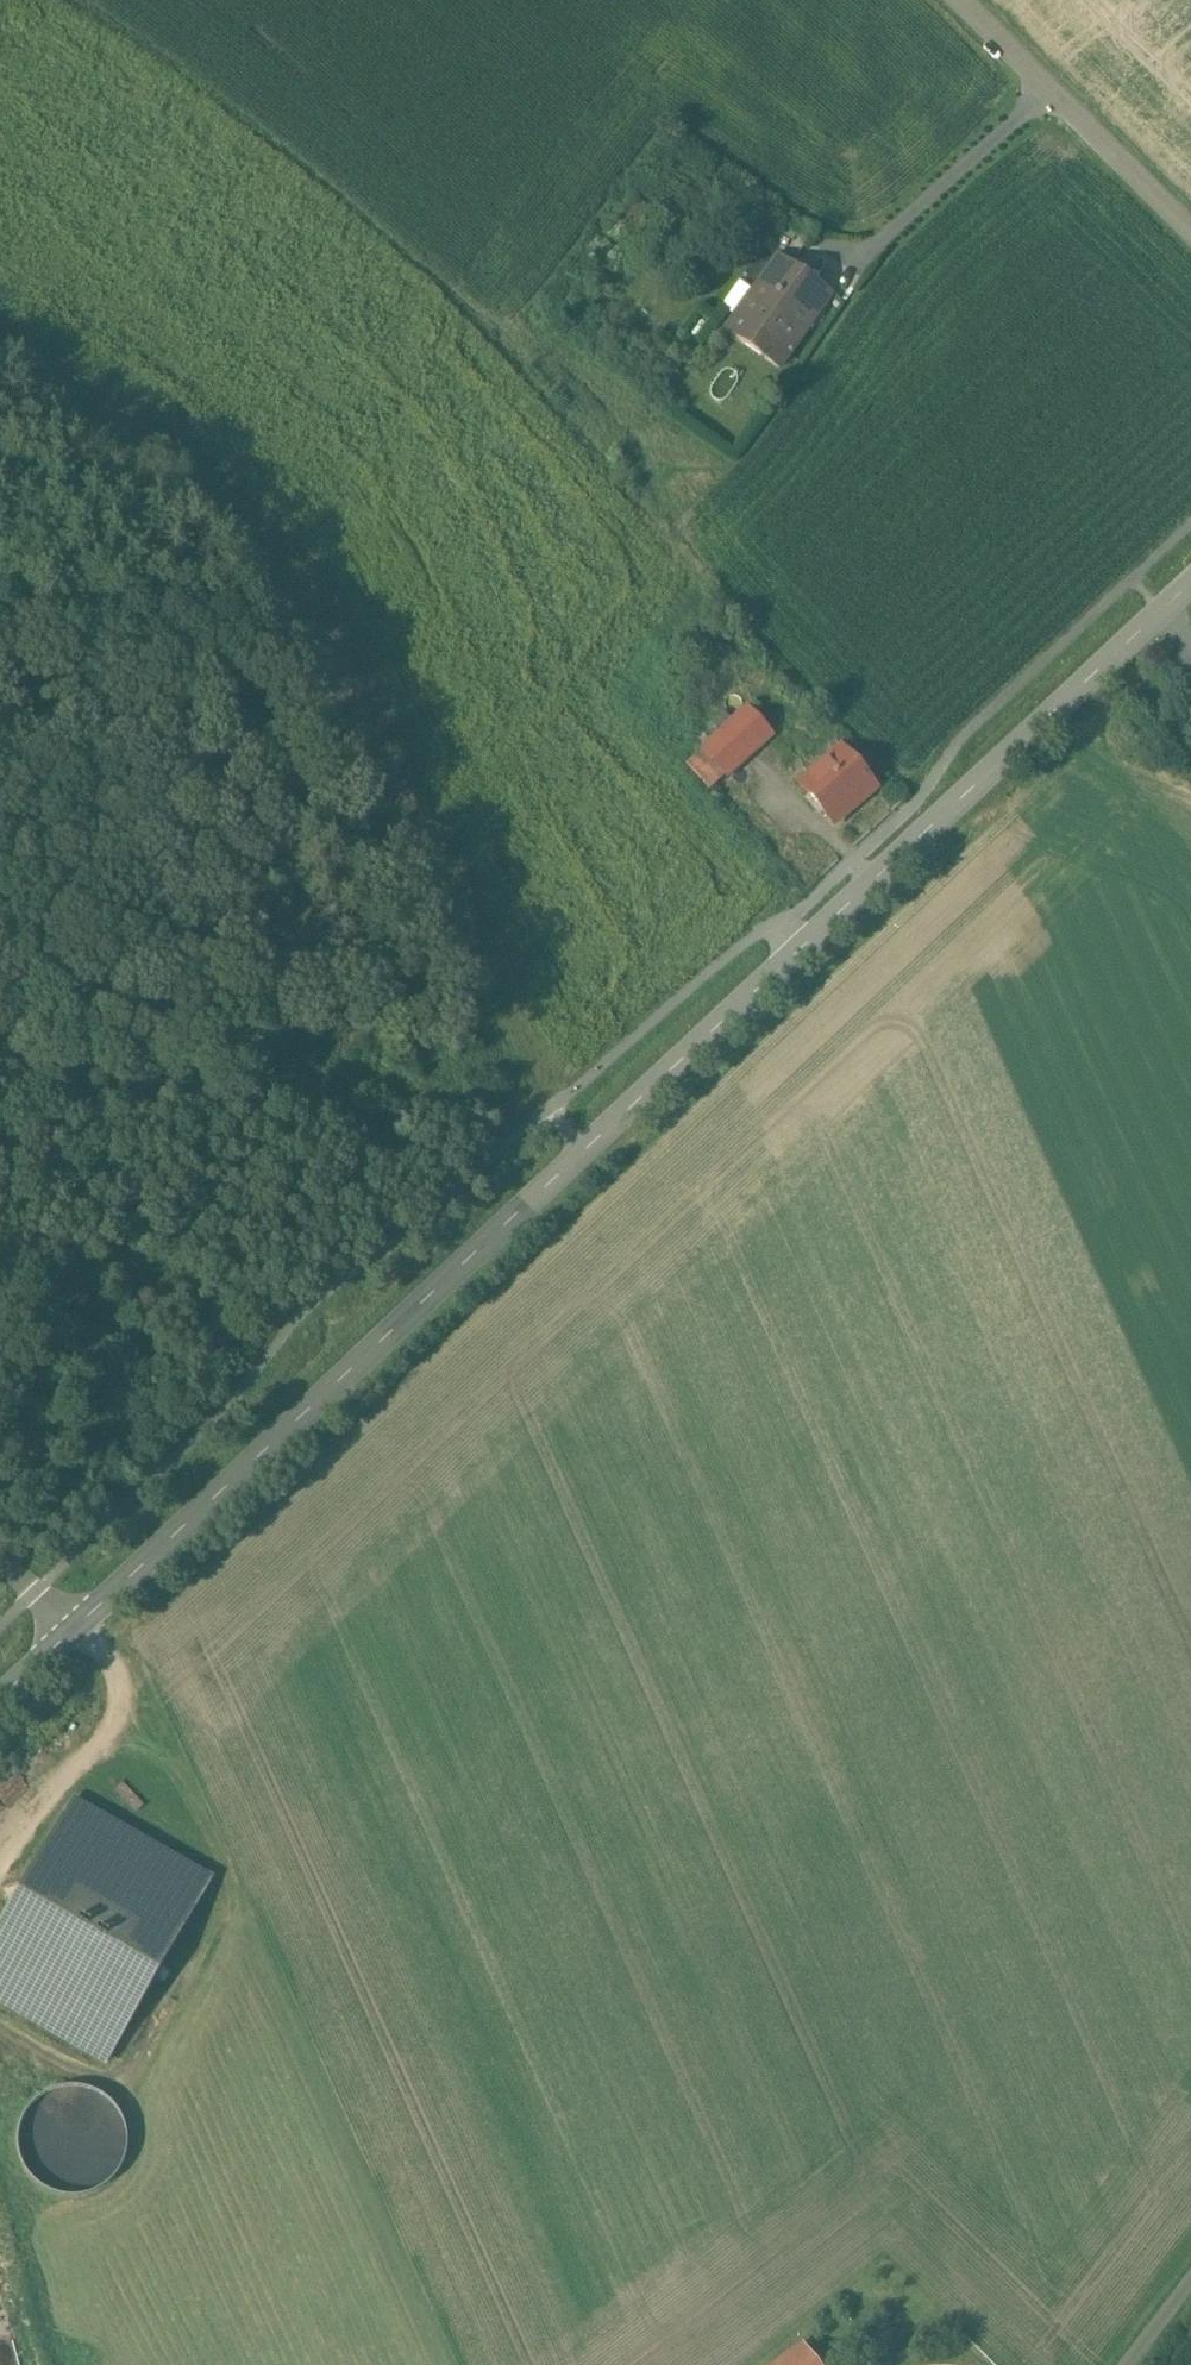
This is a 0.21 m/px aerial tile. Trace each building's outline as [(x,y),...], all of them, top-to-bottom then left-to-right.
[(778,256),(725,331),(778,368),(831,293),(778,256)] [(749,708),(702,751),(725,777),(772,734),(749,708)] [(844,752),(830,765),(827,762),(800,786),(834,825),(876,788),(844,752)] [(73,1800),(0,1927),(0,2000),(106,2061),(210,1879),(73,1800)] [(126,2158),(128,2147),(128,2135),(125,2123),(120,2112),(113,2103),(103,2095),(93,2090),(81,2086),(69,2086),(57,2088),(46,2093),(36,2100),(28,2108),(22,2119),(18,2130),(17,2142),(19,2154),(23,2165),(29,2175),(37,2184),(47,2190),(59,2195),(71,2197),(83,2196),(94,2192),(105,2187),(114,2179),(121,2169),(126,2158)] [(16,2326),(0,2329),(0,2364),(24,2364),(16,2326)] [(802,2342),(772,2364),(820,2364),(802,2342)]
